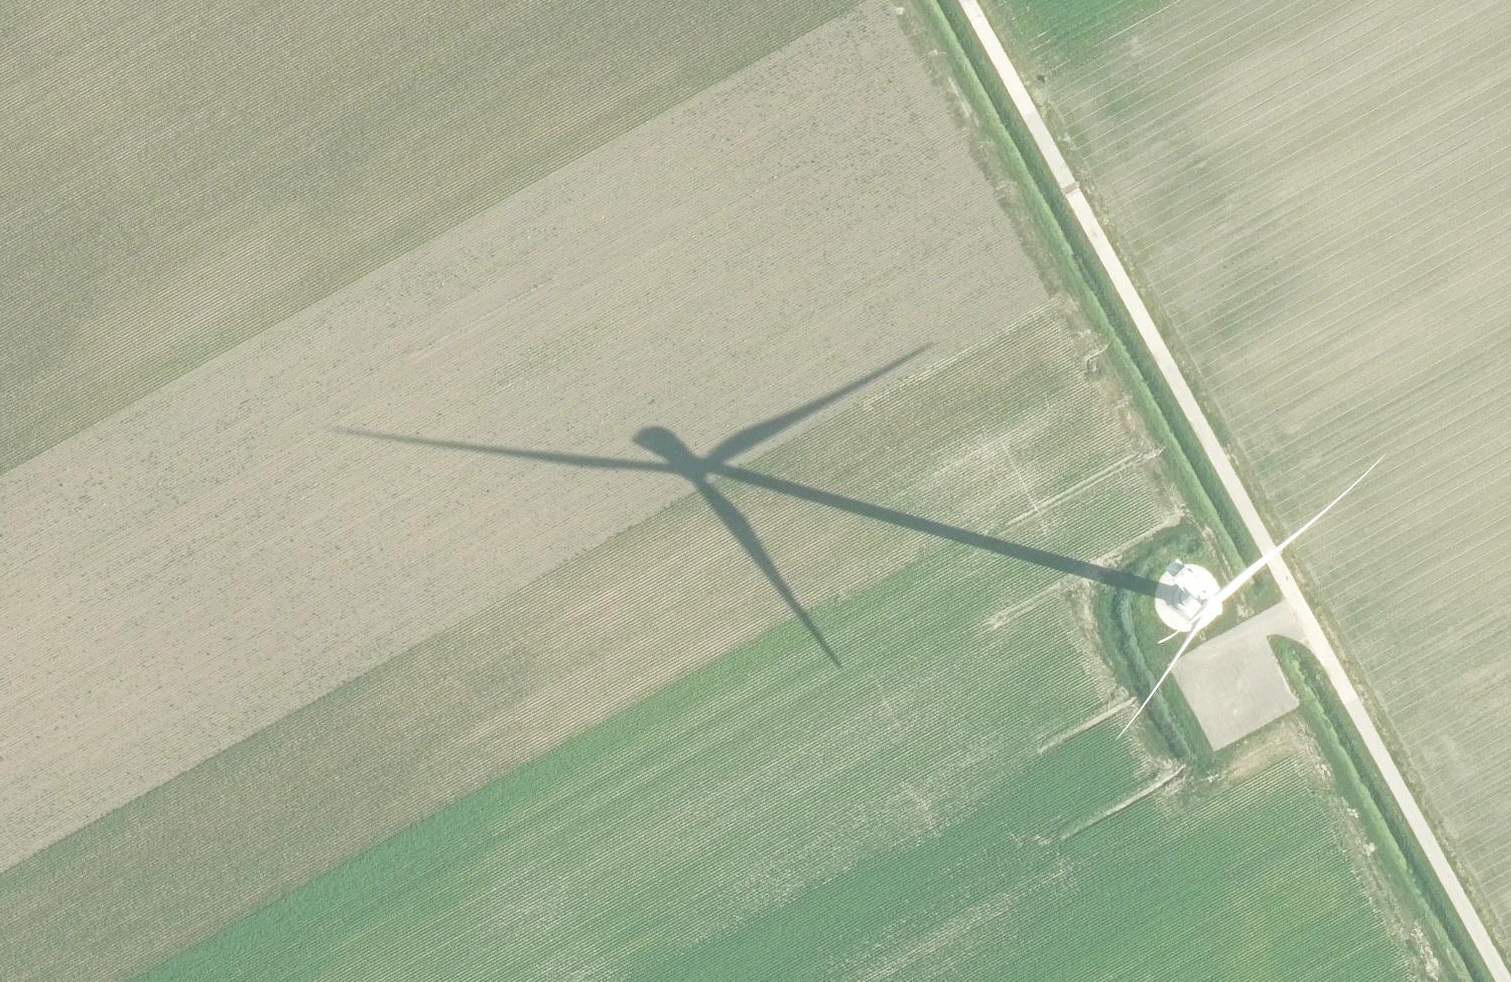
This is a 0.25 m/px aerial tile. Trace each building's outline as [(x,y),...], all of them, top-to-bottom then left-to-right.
[(1194,600),(1194,599),(1194,598),(1194,597),(1194,596),(1193,596),(1193,595),(1193,594),(1192,594),(1192,593),(1191,593),(1191,592),(1190,592),(1189,592),(1189,591),(1188,591),(1187,591),(1186,591),(1185,591),(1184,591),(1183,591),(1182,592),(1181,592),(1181,593),(1180,593),(1180,594),(1179,594),(1179,595),(1179,596),(1178,596),(1178,597),(1178,598),(1178,599),(1178,600),(1178,601),(1178,602),(1179,602),(1179,603),(1179,604),(1180,604),(1180,605),(1181,605),(1181,606),(1182,606),(1183,607),(1184,607),(1185,607),(1186,607),(1187,607),(1188,607),(1189,607),(1189,606),(1190,606),(1191,606),(1191,605),(1192,605),(1192,604),(1193,604),(1193,603),(1193,602),(1194,602),(1194,601),(1194,600)]
